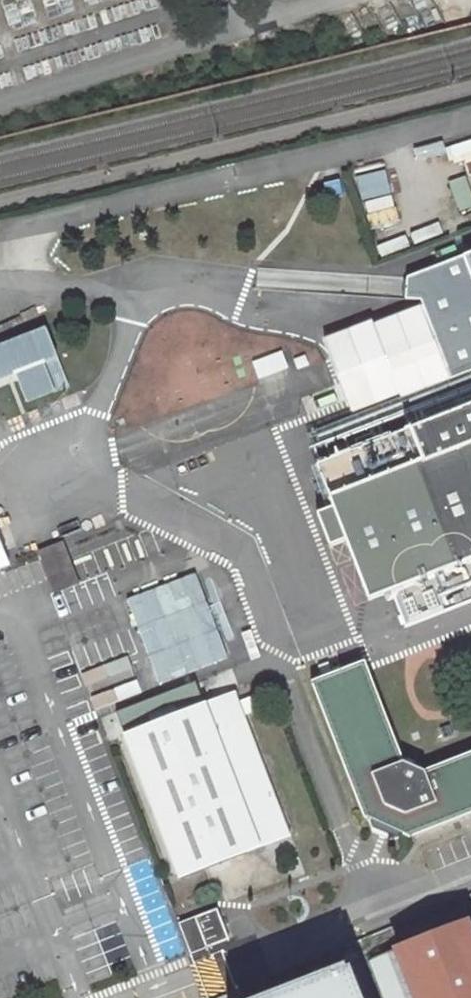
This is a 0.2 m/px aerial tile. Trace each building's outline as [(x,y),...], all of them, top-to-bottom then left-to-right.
[(404,279),(403,300),(418,300),(447,381),(470,372),(470,253),(404,279)] [(252,361),(258,378),(286,368),(280,351),(252,361)] [(455,400),(458,410),(422,424),(419,414),(406,419),(410,430),(311,468),(327,508),(314,513),(328,548),(341,544),(366,602),(470,561),(470,394),(455,400)] [(0,537),(0,563),(9,560),(0,537)] [(78,583),(62,543),(39,552),(55,592),(78,583)] [(311,681),(364,817),(370,820),(373,827),(396,837),(403,835),(409,838),(470,814),(470,752),(423,771),(404,762),(364,661),(311,681)] [(236,693),(125,735),(180,877),(291,834),(236,693)] [(218,908),(195,917),(206,948),(229,939),(218,908)] [(195,917),(180,923),(191,954),(206,948),(195,917)] [(370,958),(386,997),(470,997),(470,919),(370,958)] [(349,968),(345,970),(344,967),(264,997),(360,997),(349,968)]
